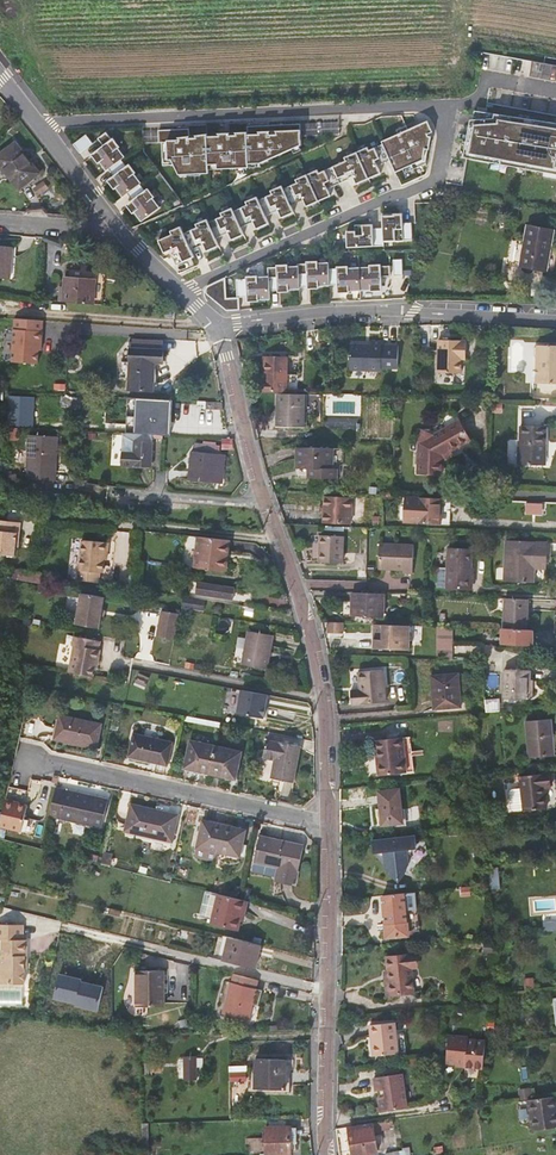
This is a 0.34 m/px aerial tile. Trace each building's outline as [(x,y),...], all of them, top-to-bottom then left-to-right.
[(530,77),(555,80),(555,64),(533,61),(530,77)] [(474,110),(466,156),(555,173),(555,124),(474,110)] [(382,144),(392,164),(395,172),(403,169),(411,165),(413,169),(425,164),(428,149),(429,137),(427,134),(431,132),(426,121),(408,129),(406,125),(396,130),(398,134),(381,141),(382,144)] [(270,131),(270,137),(301,135),(301,136),(339,135),(339,122),(247,126),(247,132),(270,131)] [(161,142),(178,141),(178,137),(189,136),(189,129),(143,131),(144,143),(161,142)] [(178,141),(161,142),(162,165),(174,165),(179,176),(191,175),(191,171),(200,171),(209,170),(208,169),(208,164),(217,164),(217,169),(251,167),(260,163),(301,145),(301,136),(301,135),(270,137),(270,131),(247,132),(236,133),(236,135),(228,135),(228,133),(218,133),(218,136),(207,136),(207,134),(195,135),(195,137),(189,138),(189,136),(178,137),(178,141)] [(94,155),(106,171),(108,169),(121,159),(125,156),(106,132),(98,138),(104,147),(94,155)] [(86,134),(73,144),(80,153),(92,143),(86,134)] [(15,143),(0,154),(0,165),(18,189),(39,173),(15,143)] [(356,152),(369,179),(381,173),(379,170),(378,169),(382,167),(383,168),(392,164),(382,144),(369,150),(367,147),(356,152)] [(332,166),(340,183),(349,179),(348,178),(352,176),(353,177),(356,184),(369,179),(356,152),(344,157),(345,161),(332,166)] [(110,181),(122,197),(127,194),(139,184),(141,183),(127,165),(126,166),(121,159),(108,169),(115,177),(110,181)] [(411,165),(403,169),(405,173),(413,169),(411,165)] [(306,174),(318,201),(330,196),(327,189),(327,188),(331,186),(331,187),(340,183),(332,166),(318,173),(317,169),(306,174)] [(306,207),(318,201),(306,174),(295,179),(297,183),(283,189),(290,205),(299,201),(298,200),(302,199),(303,200),(306,207)] [(129,205),(141,221),(159,207),(146,189),(145,191),(139,184),(127,194),(133,202),(129,205)] [(281,218),(293,212),(290,205),(283,189),(281,185),(270,190),(272,194),(258,200),(265,216),(274,213),(273,211),(277,210),(278,211),(281,218)] [(256,229),(269,223),(265,216),(258,200),(257,196),(245,201),(247,205),(233,211),(240,227),(249,224),(248,223),(252,221),(253,222),(256,229)] [(231,240),(244,235),(240,227),(233,211),(231,208),(220,213),(222,216),(208,222),(215,239),(224,235),(223,234),(227,232),(228,233),(231,240)] [(400,215),(382,216),(382,228),(383,228),(384,242),(412,240),(411,222),(400,223),(400,215)] [(206,252),(219,246),(215,239),(208,222),(206,219),(195,224),(197,227),(183,233),(191,250),(199,246),(198,245),(202,243),(203,244),(206,252)] [(384,242),(383,228),(382,228),(373,229),(372,224),(362,225),(362,230),(355,231),(346,231),(347,248),(384,246),(384,242)] [(553,230),(528,225),(524,244),(509,241),(505,263),(520,266),(545,270),(553,230)] [(176,265),(194,257),(191,250),(183,233),(180,226),(170,231),(171,234),(158,240),(164,253),(169,251),(170,250),(172,254),(171,255),(176,265)] [(9,279),(12,247),(0,246),(0,278),(9,279)] [(393,276),(402,275),(402,259),(393,260),(393,276)] [(309,287),(329,285),(328,269),(328,262),(297,264),(297,265),(298,274),(309,274),(309,287)] [(279,277),(279,290),(279,291),(299,289),(299,287),(298,274),(297,265),(267,267),(268,276),(268,278),(279,277)] [(359,267),(360,291),(379,290),(378,277),(390,276),(389,266),(359,267)] [(340,292),(360,291),(359,267),(328,269),(329,285),(340,285),(340,292)] [(96,272),(95,281),(93,304),(102,305),(105,273),(96,272)] [(299,287),(309,287),(309,274),(298,274),(299,287)] [(249,301),(269,300),(269,291),(268,278),(268,276),(246,277),(246,279),(246,288),(249,288),(249,297),(249,301)] [(225,280),(225,277),(212,283),(213,286),(225,280)] [(268,278),(269,291),(279,290),(279,277),(268,278)] [(93,304),(95,281),(65,278),(62,302),(67,302),(93,304)] [(246,279),(235,279),(236,297),(239,297),(249,297),(249,288),(246,288),(246,279)] [(226,298),(225,280),(213,286),(212,283),(209,285),(206,287),(205,290),(205,292),(207,295),(226,310),(239,310),(239,297),(236,297),(226,298)] [(12,362),(42,363),(43,318),(14,317),(12,362)] [(365,345),(350,344),(350,370),(382,371),(382,368),(398,368),(399,346),(382,345),(382,341),(372,341),(372,345),(372,347),(365,347),(365,345)] [(537,344),(537,345),(534,348),(534,356),(538,359),(537,382),(555,383),(555,345),(537,344)] [(442,347),(440,371),(454,372),(460,372),(460,376),(473,377),(474,349),(442,347)] [(163,354),(129,353),(129,362),(128,377),(128,390),(154,391),(155,363),(163,363),(163,354)] [(263,356),(263,391),(287,392),(288,356),(263,356)] [(128,377),(129,362),(120,362),(120,377),(128,377)] [(11,379),(10,379),(9,391),(27,392),(27,380),(22,380),(23,372),(12,372),(11,379)] [(305,394),(278,393),(277,426),(304,426),(305,394)] [(33,426),(35,397),(10,396),(8,425),(33,426)] [(81,408),(82,397),(65,397),(62,397),(62,407),(81,408)] [(138,427),(140,399),(113,398),(111,398),(110,408),(123,409),(123,427),(138,427)] [(221,402),(204,401),(204,409),(223,410),(223,409),(221,402)] [(431,434),(419,442),(417,472),(443,474),(443,460),(451,456),(448,453),(451,451),(470,439),(459,421),(457,422),(452,413),(442,419),(445,426),(431,434)] [(547,426),(521,425),(520,463),(544,464),(545,445),(547,445),(547,426)] [(419,429),(419,442),(431,434),(419,429)] [(112,464),(121,464),(122,434),(113,434),(112,464)] [(152,467),(154,435),(124,434),(122,465),(152,467)] [(26,477),(56,479),(58,438),(28,436),(26,477)] [(195,452),(218,454),(218,447),(196,445),(195,452)] [(334,448),(297,447),(296,467),(308,468),(308,477),(337,478),(338,468),(333,468),(334,448)] [(216,480),(223,481),(225,460),(218,460),(218,454),(195,452),(192,452),(189,480),(215,483),(216,480)] [(17,475),(3,474),(2,484),(16,485),(17,475)] [(55,491),(56,479),(26,477),(25,488),(55,491)] [(340,496),(325,496),(323,522),(350,523),(351,512),(340,511),(340,496)] [(448,505),(449,497),(420,496),(420,504),(411,504),(410,520),(419,520),(419,521),(441,521),(442,505),(448,505)] [(14,555),(15,546),(16,541),(19,542),(20,532),(21,522),(0,519),(0,554),(14,555)] [(344,536),(321,535),(320,561),(343,562),(344,536)] [(226,559),(228,541),(200,538),(197,569),(227,572),(229,559),(226,559)] [(111,546),(109,543),(85,540),(80,570),(82,570),(81,579),(86,580),(102,582),(103,573),(104,573),(106,560),(107,553),(110,551),(111,546)] [(534,581),(535,568),(535,563),(546,563),(547,542),(506,541),(504,580),(534,581)] [(414,545),(380,544),(379,569),(403,570),(403,574),(412,574),(414,545)] [(472,549),(448,549),(447,568),(439,567),(439,587),(470,588),(472,549)] [(41,574),(14,570),(13,578),(40,582),(41,574)] [(211,583),(197,581),(196,593),(233,598),(235,587),(214,584),(211,583)] [(102,595),(79,592),(74,622),(97,626),(99,615),(99,612),(100,608),(102,595)] [(384,616),(385,593),(352,592),(351,615),(384,616)] [(202,600),(182,596),(182,603),(201,605),(202,600)] [(527,629),(529,599),(505,598),(504,628),(527,629)] [(177,612),(158,608),(154,635),(172,638),(177,612)] [(344,632),(344,622),(342,621),(327,621),(326,631),(344,632)] [(410,649),(411,624),(375,623),(374,647),(410,649)] [(453,626),(437,626),(437,658),(453,659),(453,626)] [(503,628),(502,628),(501,644),(533,645),(533,630),(527,629),(504,628),(503,628)] [(268,633),(244,629),(239,663),(263,666),(268,633)] [(102,640),(77,635),(75,644),(76,645),(71,671),(95,675),(96,666),(98,658),(100,658),(102,649),(100,648),(102,640)] [(385,701),(383,669),(356,672),(357,690),(350,690),(351,704),(385,701)] [(531,670),(505,669),(503,698),(530,699),(530,695),(534,695),(535,686),(531,686),(531,670)] [(461,706),(458,673),(431,676),(434,708),(461,706)] [(268,694),(241,689),(237,712),(263,717),(268,694)] [(500,698),(486,699),(487,711),(501,710),(500,698)] [(102,723),(60,714),(55,739),(97,748),(102,723)] [(555,753),(551,717),(526,719),(530,756),(555,753)] [(172,742),(134,734),(130,756),(167,764),(172,742)] [(406,747),(405,737),(382,740),(384,762),(382,762),(383,775),(411,772),(408,746),(406,747)] [(300,745),(267,739),(263,757),(265,757),(262,760),(257,781),(271,783),(273,777),(293,781),(300,745)] [(216,746),(190,740),(184,768),(196,770),(196,769),(225,775),(225,776),(235,779),(242,751),(216,746)] [(553,807),(550,773),(520,776),(521,792),(513,793),(511,796),(512,807),(516,810),(553,807)] [(53,804),(50,816),(102,827),(108,800),(100,797),(99,803),(91,802),(92,796),(56,788),(53,804)] [(403,822),(399,789),(378,791),(382,825),(403,822)] [(29,804),(6,799),(1,823),(1,826),(23,830),(29,804)] [(178,814),(132,803),(126,830),(172,841),(178,814)] [(243,843),(245,836),(246,829),(222,824),(223,821),(216,819),(215,823),(203,820),(195,855),(201,859),(211,861),(216,858),(217,851),(240,856),(242,849),(243,843)] [(304,844),(260,835),(255,861),(279,867),(276,881),(295,886),(298,871),(304,844)] [(373,853),(380,852),(383,855),(385,867),(390,870),(390,874),(398,880),(405,872),(404,868),(408,864),(407,856),(416,845),(415,835),(372,839),(373,853)] [(382,895),(385,926),(389,926),(390,937),(409,935),(405,892),(382,895)] [(246,915),(249,901),(239,898),(220,893),(213,923),(239,930),(243,915),(246,915)] [(24,925),(0,924),(0,940),(3,940),(2,955),(0,955),(0,957),(0,984),(25,984),(25,969),(25,957),(27,957),(28,940),(23,940),(23,939),(24,925)] [(224,935),(219,958),(256,967),(261,944),(224,935)] [(389,980),(385,980),(386,994),(413,991),(411,968),(415,967),(413,954),(387,956),(388,971),(389,980)] [(165,1005),(164,970),(137,970),(137,983),(141,983),(141,1006),(165,1005)] [(243,975),(235,973),(233,982),(231,982),(223,1013),(249,1019),(256,988),(258,978),(243,975)] [(83,979),(60,974),(55,998),(78,1003),(77,1005),(100,1010),(105,986),(82,981),(83,979)] [(524,990),(535,989),(534,977),(523,978),(524,990)] [(369,1025),(370,1035),(374,1034),(376,1055),(398,1052),(395,1032),(394,1021),(369,1025)] [(403,1031),(395,1032),(398,1052),(405,1051),(403,1031)] [(447,1061),(456,1061),(466,1062),(466,1066),(483,1067),(485,1049),(485,1041),(469,1040),(469,1036),(449,1035),(447,1061)] [(199,1078),(198,1056),(185,1056),(186,1078),(199,1078)] [(286,1059),(256,1058),(256,1088),(286,1088),(286,1059)] [(160,1072),(160,1064),(152,1064),(152,1063),(145,1063),(145,1075),(152,1075),(152,1072),(160,1072)] [(239,1065),(231,1065),(231,1081),(248,1081),(247,1071),(238,1071),(239,1065)] [(378,1097),(380,1107),(380,1111),(406,1107),(401,1073),(373,1078),(375,1090),(379,1089),(380,1097),(378,1097)] [(528,1100),(532,1130),(555,1126),(555,1111),(554,1096),(528,1100)] [(364,1124),(353,1126),(349,1126),(350,1137),(348,1140),(349,1147),(352,1149),(353,1154),(362,1154),(378,1153),(374,1130),(390,1128),(390,1126),(393,1125),(392,1120),(373,1123),(364,1124)] [(291,1126),(266,1126),(267,1154),(292,1154),(291,1126)] [(443,1146),(433,1148),(434,1154),(444,1153),(443,1146)]
